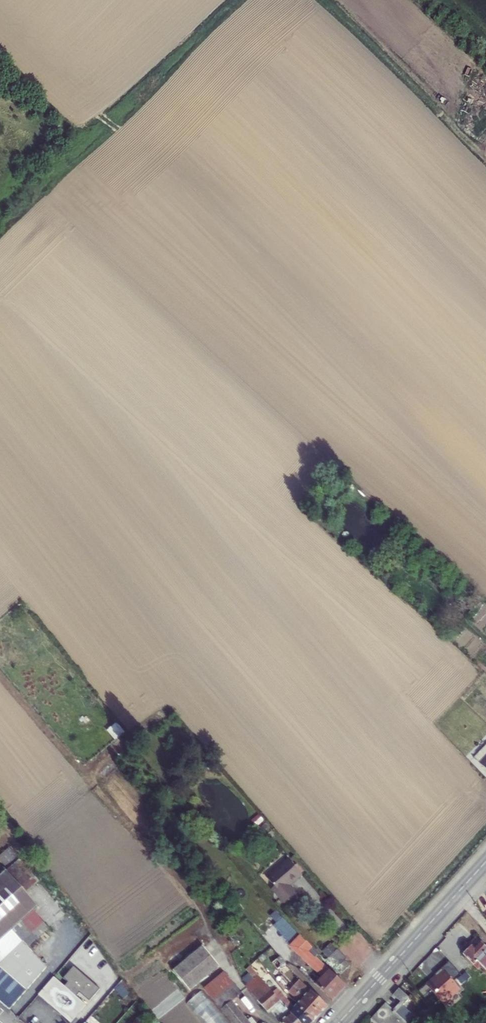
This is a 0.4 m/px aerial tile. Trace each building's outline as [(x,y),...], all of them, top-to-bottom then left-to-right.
[(17,864),(7,852),(0,859),(0,867),(6,874),(17,864)] [(306,878),(292,862),(272,881),(285,895),(282,899),(288,904),(300,894),(295,888),(306,878)] [(6,874),(0,879),(0,965),(20,945),(40,927),(45,922),(24,897),(37,886),(17,864),(6,874)] [(9,1012),(46,970),(25,951),(45,932),(40,927),(20,945),(0,965),(0,1005),(9,1012)] [(479,944),(464,960),(478,974),(482,970),(485,974),(485,950),(479,944)] [(318,986),(337,1002),(350,987),(319,957),(321,955),(316,949),(307,957),(325,978),(318,986)] [(216,968),(199,950),(169,975),(186,994),(216,968)] [(331,960),(344,976),(355,966),(341,951),(331,960)] [(275,965),(281,972),(288,966),(282,960),(275,965)] [(427,992),(441,976),(432,967),(418,982),(427,992)] [(72,968),(62,980),(66,984),(63,988),(75,998),(78,994),(88,1003),(99,991),(72,968)] [(232,1003),(240,995),(220,974),(202,991),(222,1013),(232,1003)] [(269,1013),(271,1011),(276,1006),(282,1001),(272,989),(260,976),(246,989),(269,1013)] [(53,979),(37,997),(48,1006),(49,1004),(71,1022),(85,1007),(75,998),(63,988),(53,979)] [(295,990),(305,999),(323,1017),(331,1008),(302,982),(295,990)] [(298,1008),(315,1022),(318,1022),(323,1017),(305,999),(295,990),(291,994),(301,1004),(298,1008)] [(374,1022),(412,1022),(416,1019),(405,1009),(413,1002),(402,992),(396,998),(403,1005),(396,1013),(388,1007),(374,1022)] [(301,1022),(315,1022),(298,1008),(296,1010),(285,1000),(283,1002),(287,1006),(301,1022)] [(281,1012),(287,1006),(283,1002),(282,1001),(276,1006),(281,1012)] [(232,1003),(222,1013),(231,1022),(250,1022),(232,1003)] [(48,1006),(67,1022),(71,1022),(49,1004),(48,1006)] [(271,1011),(282,1022),(285,1022),(288,1020),(281,1012),(276,1006),(271,1011)] [(287,1006),(281,1012),(288,1020),(285,1022),(301,1022),(287,1006)] [(140,1010),(132,1017),(135,1021),(143,1014),(140,1010)]
